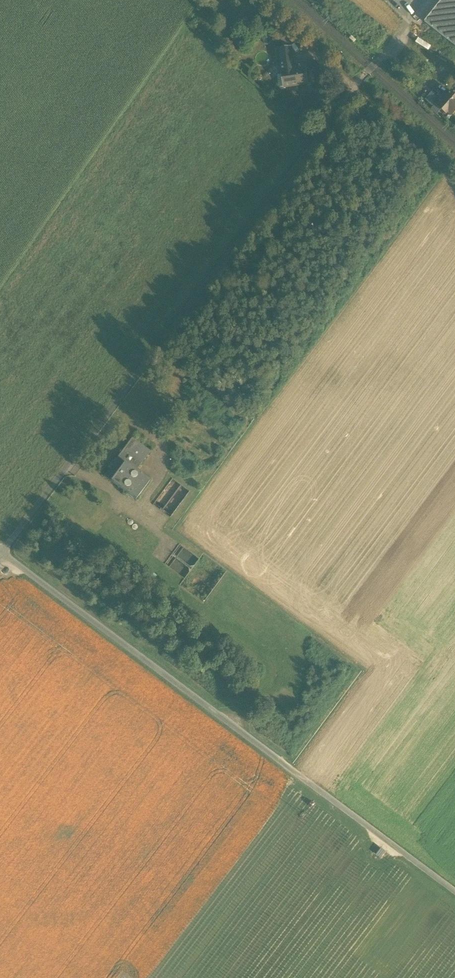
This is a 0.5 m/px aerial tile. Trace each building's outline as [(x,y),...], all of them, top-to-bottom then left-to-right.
[(454,46),(454,0),(442,0),(425,22),(454,46)] [(280,55),(282,71),(295,69),(293,54),(280,55)] [(282,71),(285,86),(307,83),(305,68),(295,69),(282,71)] [(425,99),(433,107),(436,104),(435,103),(439,98),(437,97),(438,96),(432,91),(425,99)] [(452,115),(454,112),(454,96),(452,93),(447,98),(443,94),(439,98),(435,103),(436,104),(446,114),(448,112),(452,115)] [(102,481),(134,506),(148,489),(135,479),(150,459),(131,444),(102,481)] [(196,553),(177,553),(177,565),(184,565),(184,571),(184,567),(196,567),(196,553)]
